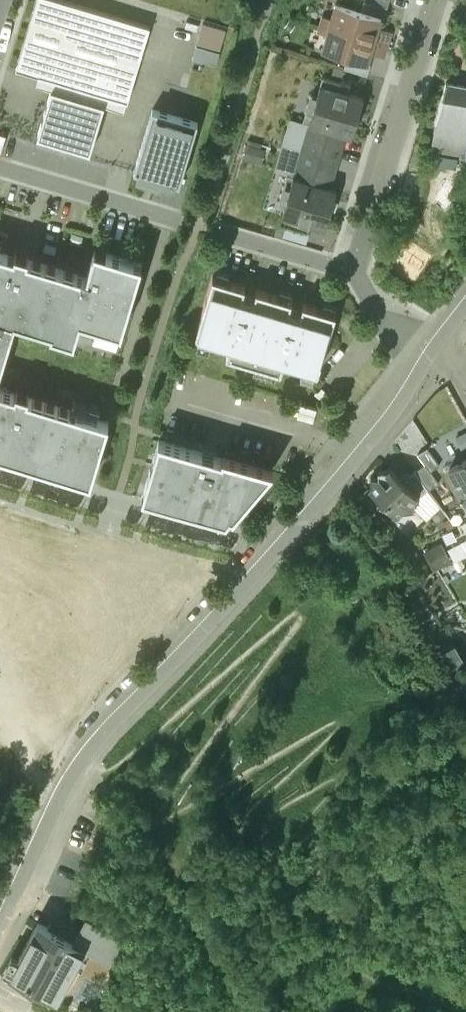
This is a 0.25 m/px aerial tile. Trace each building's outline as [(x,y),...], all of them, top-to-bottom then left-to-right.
[(67,0),(36,0),(16,67),(127,100),(150,25),(67,0)] [(368,0),(364,0),(361,10),(381,16),(384,17),(387,6),(368,0)] [(361,10),(335,3),(331,18),(328,26),(388,43),(391,31),(378,27),(381,16),(361,10)] [(331,18),(322,16),(320,23),(328,26),(331,18)] [(214,61),(225,25),(203,19),(193,54),(214,61)] [(328,26),(320,23),(318,31),(326,33),(328,26)] [(388,43),(328,26),(326,33),(322,49),(347,56),(367,62),(371,52),(384,56),(388,43)] [(367,62),(347,56),(344,68),(367,75),(370,63),(367,62)] [(350,85),(322,76),(317,95),(311,93),(303,121),(308,123),(301,149),(315,154),(319,141),(342,147),(346,134),(352,136),(364,97),(348,92),(350,85)] [(446,82),(434,119),(436,120),(431,150),(465,155),(464,165),(465,165),(465,162),(465,85),(446,82)] [(104,103),(51,87),(37,135),(90,151),(104,103)] [(198,121),(153,108),(134,170),(140,172),(138,176),(156,181),(157,177),(179,184),(198,121)] [(342,147),(319,141),(315,154),(339,160),(342,147)] [(315,154),(301,149),(293,176),(287,174),(279,202),(285,203),(279,222),(307,230),(310,223),(325,227),(336,189),(331,187),(335,173),(312,167),(315,154)] [(339,160),(315,154),(312,167),(335,173),(339,160)] [(16,321),(51,331),(51,334),(74,341),(80,320),(121,332),(142,263),(94,249),(86,276),(73,272),(74,269),(65,266),(64,269),(55,267),(56,264),(47,261),(46,264),(41,263),(42,259),(33,257),(32,260),(28,258),(29,256),(15,252),(14,255),(0,250),(0,374),(16,321)] [(245,286),(213,276),(195,335),(229,345),(227,354),(281,370),(284,361),(318,371),(336,312),(303,303),(301,312),(289,309),(292,299),(256,289),(254,298),(243,295),(245,286)] [(91,482),(109,421),(68,409),(69,406),(60,403),(59,407),(55,405),(56,402),(47,399),(46,403),(42,401),(43,398),(34,396),(33,399),(28,397),(29,394),(16,390),(15,394),(0,389),(0,455),(91,482)] [(222,458),(159,440),(142,497),(226,522),(231,517),(233,518),(273,471),(222,456),(222,458)] [(426,449),(417,455),(424,466),(429,473),(438,467),(426,449)] [(450,472),(459,489),(465,485),(465,464),(450,472)] [(429,473),(424,466),(414,472),(427,491),(428,491),(437,485),(429,473)] [(403,483),(389,469),(386,472),(378,472),(378,480),(370,479),(370,488),(368,491),(395,518),(401,512),(412,511),(413,500),(415,499),(417,497),(403,483)] [(414,472),(403,483),(417,497),(415,499),(421,498),(427,491),(414,472)] [(456,564),(462,575),(465,572),(465,559),(456,564)] [(121,937),(89,920),(79,937),(112,955),(121,937)] [(84,946),(38,922),(11,972),(57,996),(84,946)]
